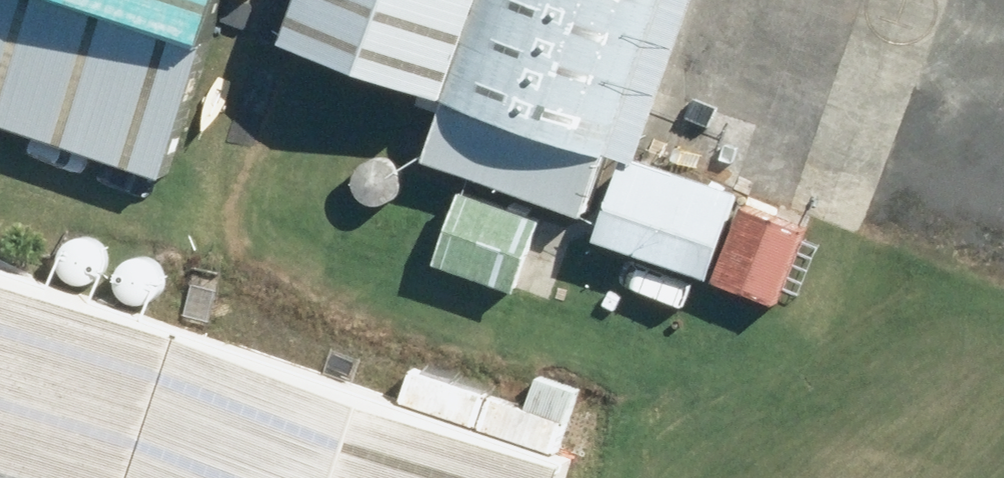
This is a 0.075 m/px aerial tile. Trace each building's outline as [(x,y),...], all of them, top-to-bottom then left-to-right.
[(153,175),(165,140),(193,51),(47,0),(0,0),(0,125),(153,175)] [(193,51),(204,22),(211,0),(47,0),(193,51)] [(689,0),(297,0),(279,50),(415,98),(413,105),(435,113),(416,165),(462,180),(579,221),(602,155),(631,165),(689,0)] [(702,282),(733,196),(620,155),(588,243),(702,282)] [(457,194),(430,266),(511,295),(514,288),(538,223),(457,194)] [(805,231),(738,206),(709,282),(776,308),(805,231)] [(0,282),(0,477),(563,477),(569,460),(553,454),(573,396),(538,384),(527,419),(418,382),(402,430),(0,282)]
